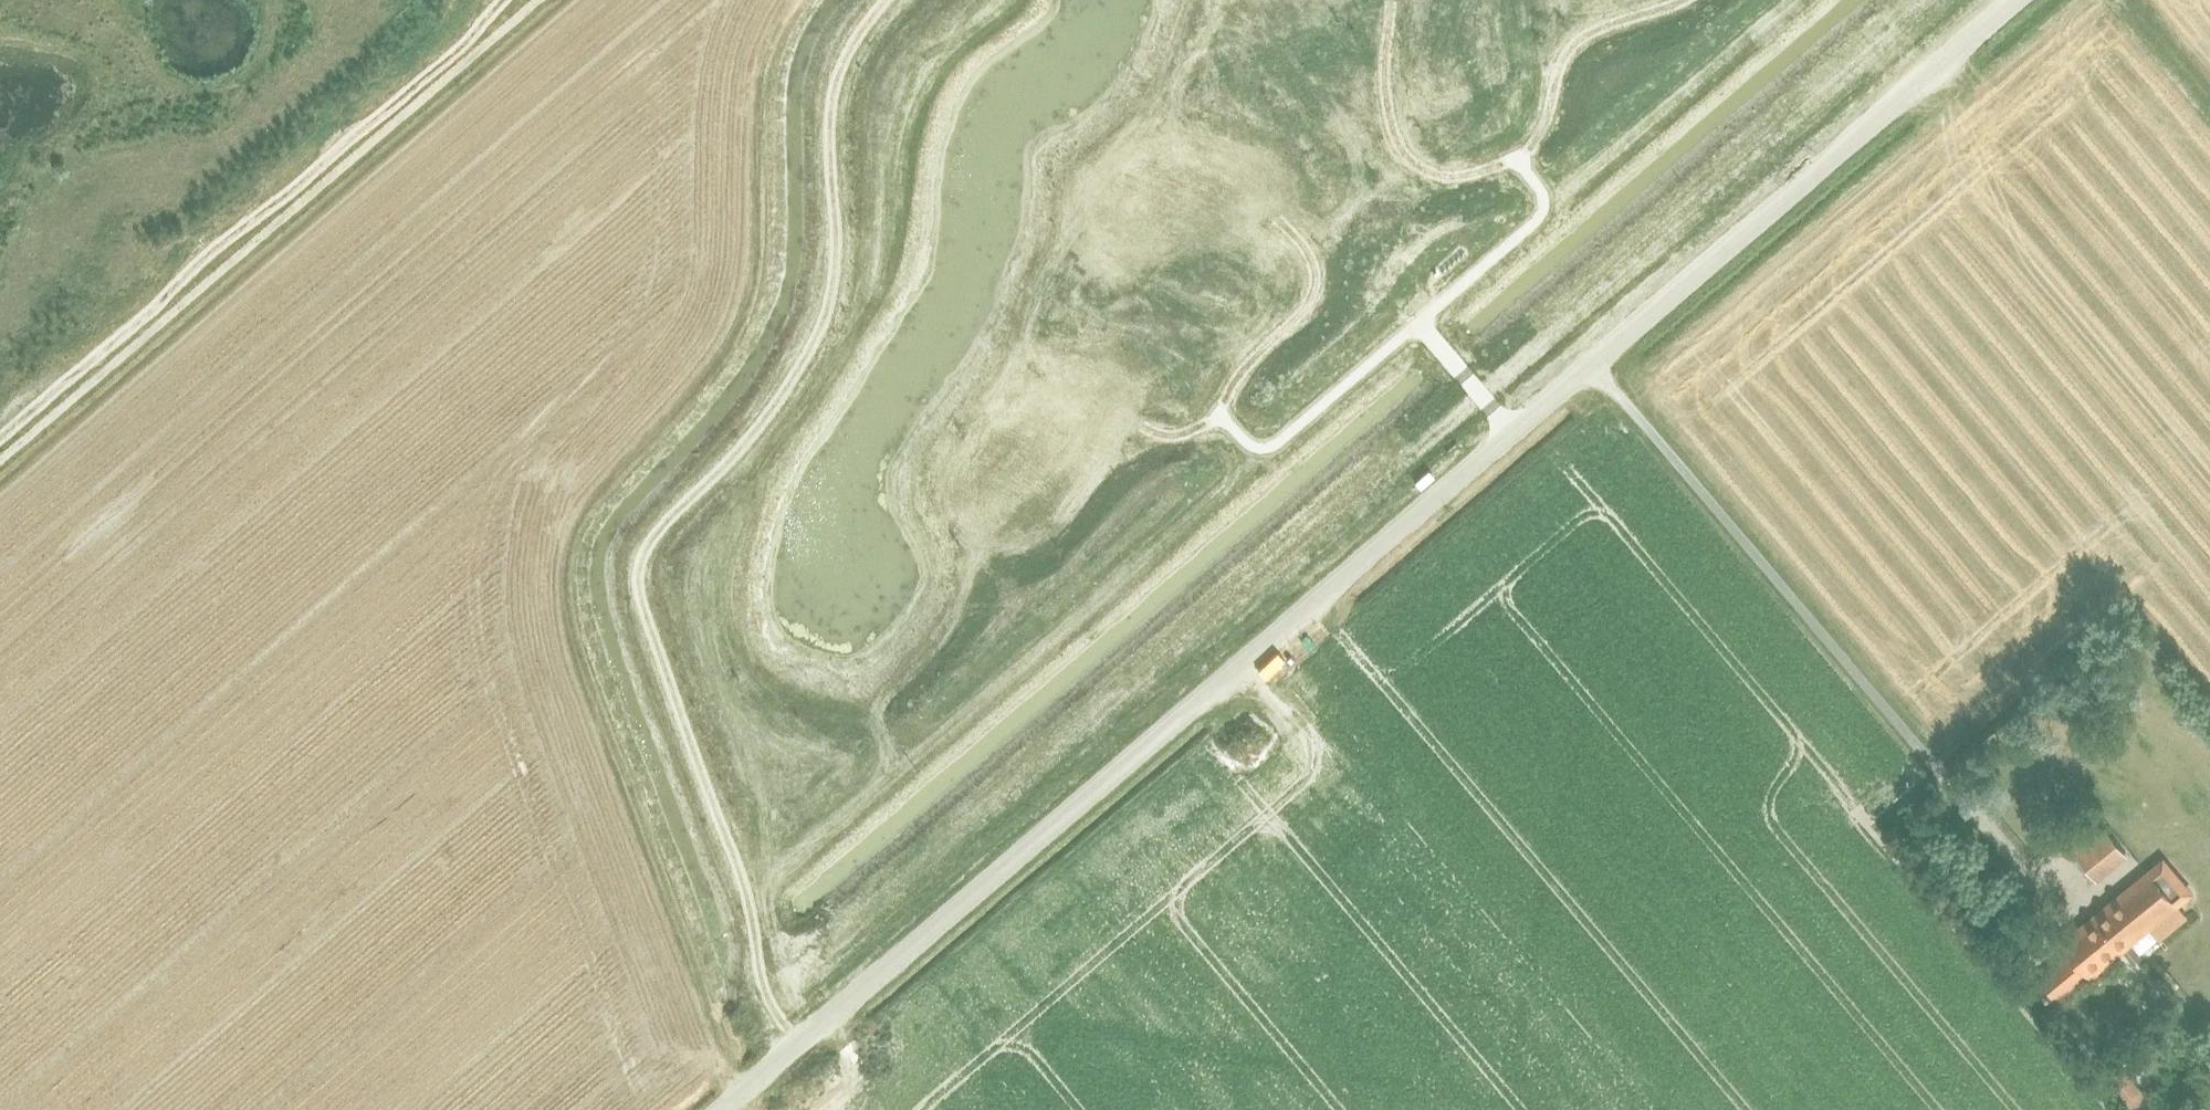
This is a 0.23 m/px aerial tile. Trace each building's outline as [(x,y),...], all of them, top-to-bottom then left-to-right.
[(2100,837),(2098,834),(2104,829),(2095,818),(2067,840),(2081,858),(2093,848),(2090,845),(2100,837)] [(2191,918),(2181,906),(2196,894),(2166,857),(2061,942),(2065,947),(2070,953),(2037,981),(2052,999),(2055,1004),(2089,976),(2092,980),(2152,931),(2163,943),(2191,918)] [(2133,947),(2124,954),(2132,963),(2140,956),(2133,947)] [(2146,1097),(2120,1066),(2107,1077),(2126,1099),(2122,1102),(2129,1109),(2131,1109),(2146,1097)]
